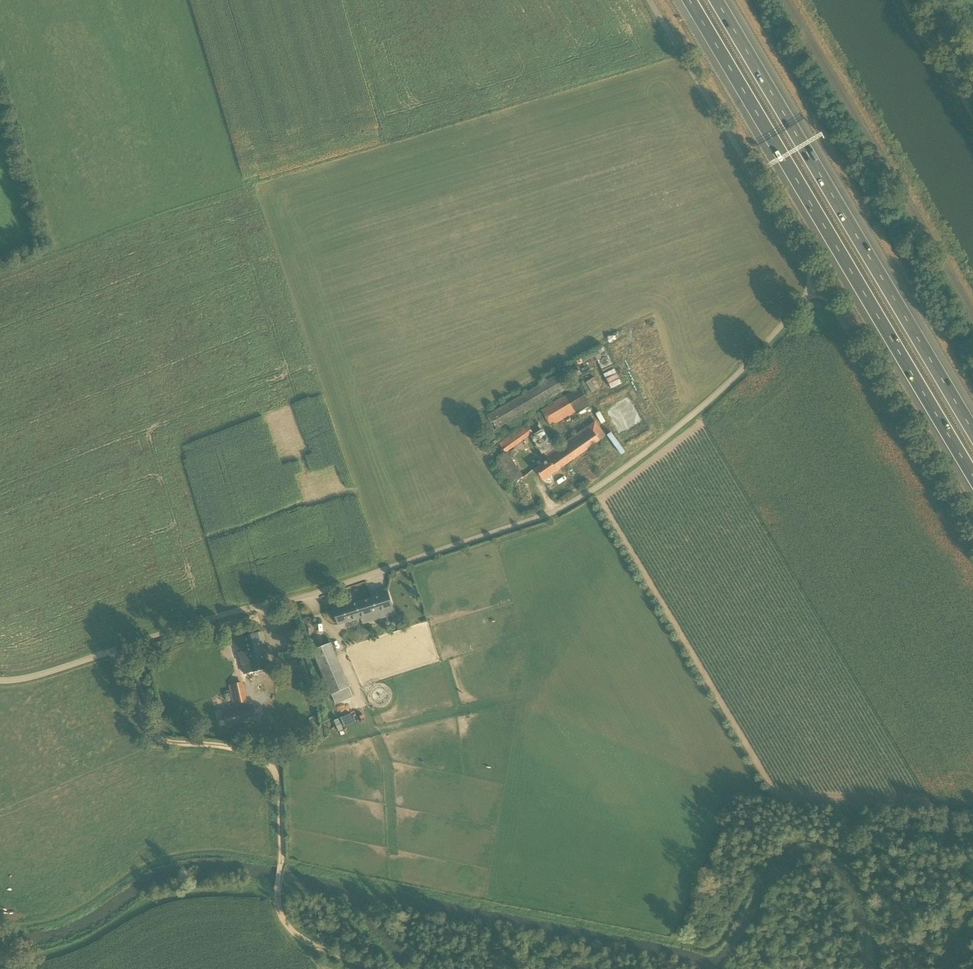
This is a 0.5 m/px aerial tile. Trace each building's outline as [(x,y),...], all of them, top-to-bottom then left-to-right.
[(496,430),(566,390),(558,375),(488,416),(496,430)] [(593,392),(602,387),(595,377),(587,382),(593,392)] [(552,427),(590,404),(580,387),(542,409),(552,427)] [(544,480),(558,471),(557,470),(606,436),(595,421),(545,456),(548,459),(535,468),(544,480)] [(526,423),(500,443),(507,453),(533,433),(526,423)] [(509,452),(496,461),(512,484),(525,475),(509,452)] [(379,619),(395,614),(388,589),(371,594),(372,598),(333,610),(338,625),(361,618),(377,613),(379,619)] [(253,671),(268,667),(260,640),(263,639),(262,632),(236,639),(245,672),(253,669),(253,671)] [(332,695),(350,687),(331,643),(313,650),(332,695)] [(234,705),(247,702),(242,683),(230,685),(234,705)] [(246,724),(255,722),(252,707),(223,714),(226,728),(246,724)] [(343,719),(345,725),(355,722),(353,716),(343,719)]
